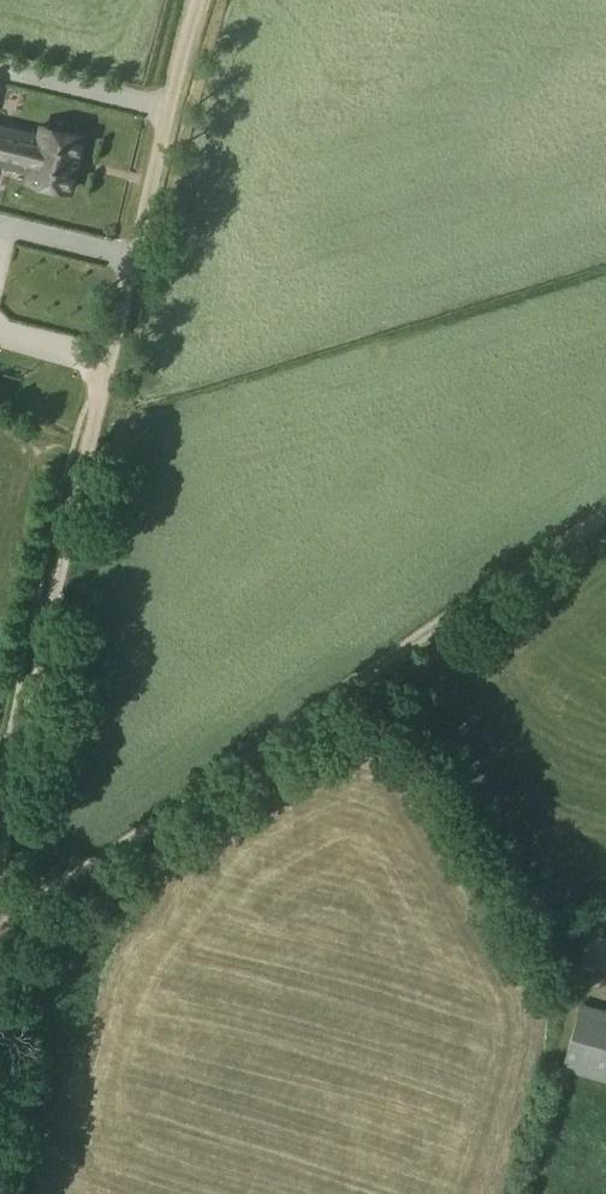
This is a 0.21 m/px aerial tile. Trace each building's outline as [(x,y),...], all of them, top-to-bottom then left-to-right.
[(26,151),(76,164),(83,136),(41,126),(38,135),(0,125),(0,145),(26,151)] [(29,172),(27,181),(69,192),(76,164),(26,151),(0,145),(0,165),(29,172)] [(582,937),(577,960),(605,966),(605,942),(582,937)] [(563,1068),(605,1081),(605,1011),(581,1004),(563,1068)]
